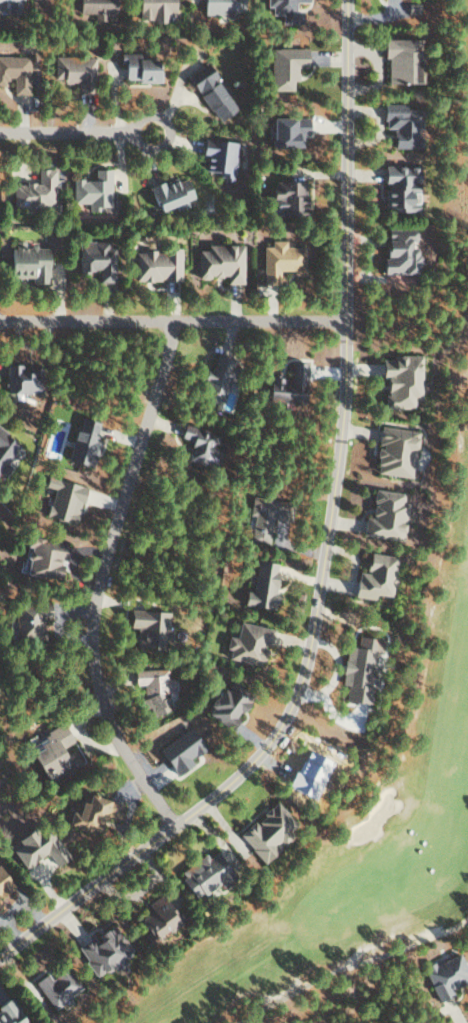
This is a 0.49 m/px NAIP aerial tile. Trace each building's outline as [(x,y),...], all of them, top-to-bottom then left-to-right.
[(6,7),(6,12),(19,12),(19,0),(0,0),(0,7),(6,7)] [(106,20),(106,13),(113,13),(113,0),(74,0),(74,13),(92,13),(92,20),(106,20)] [(136,20),(167,20),(167,12),(172,12),(173,0),(137,0),(136,20)] [(300,23),(300,10),(293,10),(293,1),(305,1),(305,0),(265,0),(265,6),(270,6),(270,13),(280,13),(280,23),(300,23)] [(418,4),(406,3),(406,12),(417,13),(418,4)] [(418,82),(418,38),(381,38),(381,56),(386,56),(386,81),(418,82)] [(291,90),(291,80),(295,80),(295,66),(304,67),(304,48),(269,47),(268,89),(291,90)] [(137,52),(119,52),(120,79),(135,78),(135,82),(160,81),(159,59),(137,60),(137,52)] [(4,84),(4,77),(12,77),(12,93),(28,94),(29,56),(0,55),(0,84),(4,84)] [(51,77),(60,77),(60,81),(75,81),(75,90),(92,91),(93,56),(52,56),(51,77)] [(233,107),(203,62),(184,74),(214,120),(233,107)] [(391,147),(419,148),(419,109),(403,109),(403,102),(380,102),(380,119),(384,119),(384,127),(392,127),(391,147)] [(307,117),(267,116),(267,145),(301,146),(301,133),(307,134),(307,117)] [(201,169),(219,171),(218,180),(232,181),(235,141),(199,138),(198,154),(202,154),(201,169)] [(416,165),(381,165),(381,186),(383,186),(383,211),(416,211),(416,202),(406,202),(406,191),(416,191),(416,165)] [(53,168),(36,168),(36,182),(10,183),(11,206),(54,205),(53,168)] [(71,202),(86,202),(87,210),(100,210),(100,205),(109,205),(109,168),(93,168),(93,178),(71,179),(71,202)] [(154,210),(172,205),(174,211),(187,207),(185,199),(192,198),(184,174),(147,186),(154,210)] [(302,180),(269,180),(268,214),(302,215),(302,180)] [(414,228),(382,228),(383,257),(379,257),(380,273),(412,272),(412,240),(414,240),(414,228)] [(261,246),(260,283),(277,283),(277,270),(291,270),(291,275),(302,275),(303,246),(283,245),(283,240),(269,240),(269,246),(261,246)] [(47,282),(48,246),(22,246),(22,241),(12,241),(12,248),(5,248),(5,276),(29,276),(29,282),(47,282)] [(77,271),(96,271),(97,282),(114,281),(113,241),(76,242),(77,271)] [(240,283),(241,244),(203,243),(203,249),(195,249),(195,277),(224,277),(224,283),(240,283)] [(133,279),(178,280),(178,249),(134,249),(133,279)] [(230,358),(214,354),(210,372),(204,371),(197,400),(219,405),(230,358)] [(419,354),(389,354),(389,358),(380,358),(380,408),(411,408),(411,398),(419,398),(419,354)] [(305,362),(289,361),(288,378),(266,376),(265,400),(302,402),(305,362)] [(19,363),(3,363),(4,393),(37,392),(36,367),(19,368),(19,363)] [(63,460),(88,466),(95,438),(90,437),(94,421),(78,416),(75,430),(71,429),(63,460)] [(184,462),(215,467),(221,431),(180,424),(178,437),(188,439),(184,462)] [(372,473),(410,477),(415,430),(377,426),(375,447),(372,473)] [(16,443),(2,436),(5,430),(0,428),(0,472),(6,475),(10,467),(5,465),(16,443)] [(83,486),(43,476),(41,486),(50,488),(43,516),(73,523),(83,486)] [(360,535),(401,540),(405,503),(400,502),(401,492),(371,489),(368,517),(362,516),(360,535)] [(267,543),(270,518),(282,519),(284,500),(250,496),(248,513),(252,514),(249,541),(267,543)] [(22,574),(56,579),(59,558),(62,559),(65,543),(24,537),(23,545),(26,545),(22,574)] [(395,556),(366,552),(363,572),(354,571),(351,596),(372,599),(373,593),(389,596),(395,556)] [(251,591),(241,590),(240,605),(273,608),(275,593),(272,592),(275,563),(254,560),(251,591)] [(11,603),(12,640),(40,639),(39,617),(47,617),(46,602),(11,603)] [(133,647),(166,648),(167,611),(126,609),(125,626),(134,626),(133,647)] [(272,629),(236,621),(233,637),(225,635),(222,648),(227,649),(225,658),(260,665),(264,646),(268,646),(272,629)] [(370,704),(376,663),(378,664),(381,639),(357,636),(355,646),(345,645),(339,684),(345,685),(343,701),(370,704)] [(132,669),(132,685),(142,684),(142,697),(141,697),(141,708),(146,708),(147,714),(169,714),(169,693),(172,693),(172,678),(167,678),(167,668),(132,669)] [(208,705),(209,707),(205,712),(226,728),(250,699),(227,680),(208,705)] [(80,767),(73,750),(64,754),(61,747),(71,743),(63,725),(34,737),(39,749),(31,753),(43,783),(80,767)] [(173,776),(191,764),(187,759),(202,749),(186,727),(155,749),(173,776)] [(63,825),(95,832),(99,814),(117,819),(121,803),(83,794),(81,802),(76,801),(73,812),(67,811),(63,825)] [(262,863),(278,848),(276,847),(286,838),(282,834),(294,823),(274,802),(252,822),(251,821),(236,835),(262,863)] [(44,827),(32,836),(26,828),(13,838),(17,843),(8,850),(22,868),(43,852),(53,865),(66,856),(44,827)] [(203,853),(175,873),(194,900),(229,875),(214,852),(206,858),(203,853)] [(10,888),(0,871),(0,894),(10,888)] [(149,939),(176,922),(159,895),(145,904),(149,911),(136,918),(149,939)] [(75,946),(93,977),(110,967),(112,969),(131,958),(111,924),(75,946)] [(422,967),(436,1001),(452,994),(449,988),(467,980),(467,978),(458,952),(422,967)] [(43,973),(32,980),(49,1008),(79,989),(65,967),(46,979),(43,973)] [(10,997),(0,1001),(0,1022),(22,1022),(10,997)]
